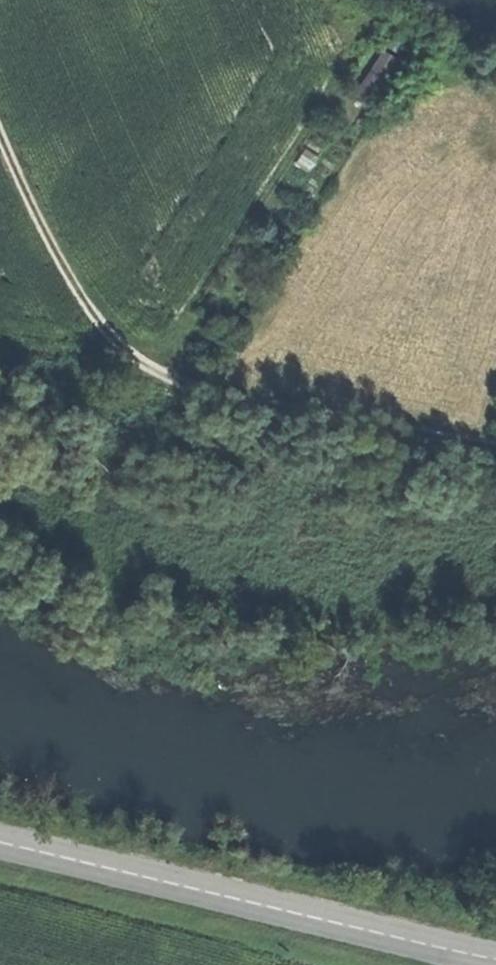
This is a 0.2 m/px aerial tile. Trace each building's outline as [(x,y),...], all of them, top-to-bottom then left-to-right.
[(395,60),(382,51),(370,69),(383,78),(395,60)]
